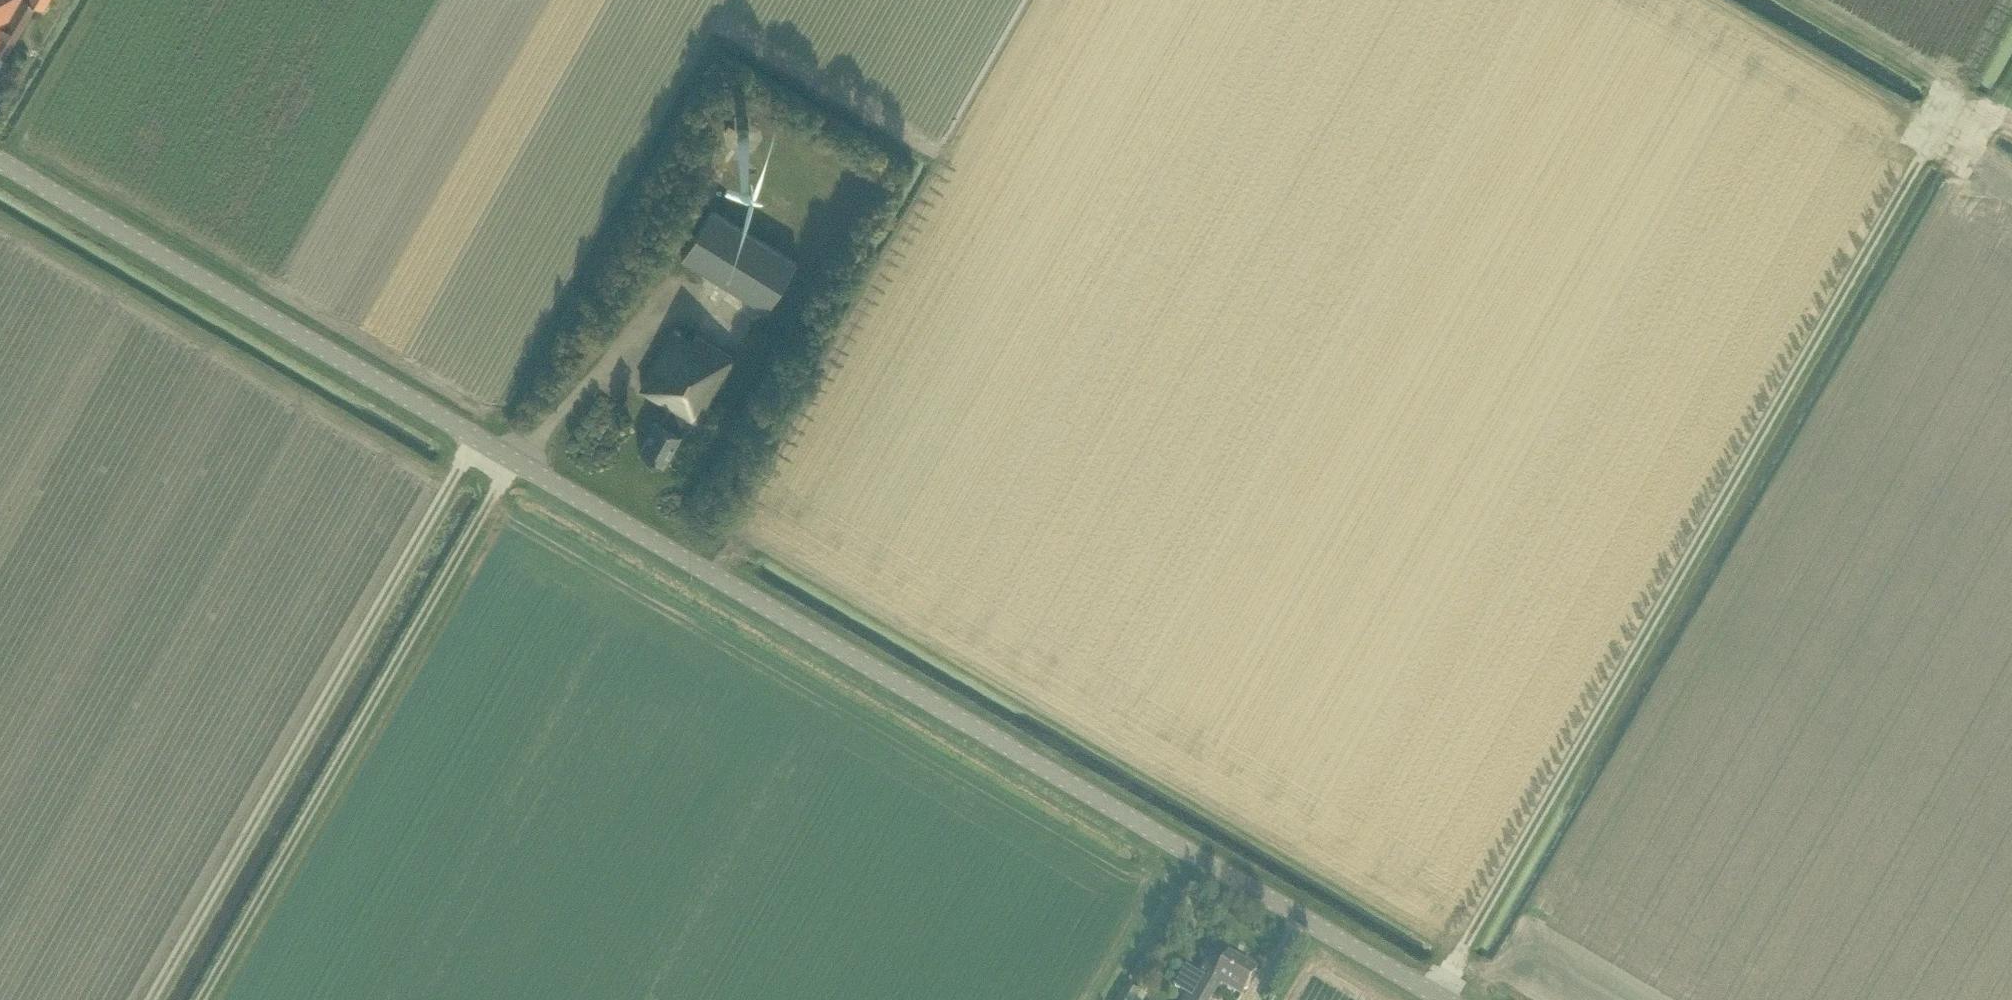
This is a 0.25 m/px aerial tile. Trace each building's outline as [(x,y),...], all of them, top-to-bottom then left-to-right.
[(6,57),(37,4),(44,8),(49,0),(0,0),(0,54),(6,57)] [(738,132),(738,133),(738,134),(738,135),(739,135),(739,136),(739,137),(740,137),(741,138),(742,138),(743,138),(744,138),(745,138),(746,138),(747,138),(747,137),(748,137),(748,136),(749,136),(749,135),(750,134),(750,133),(750,132),(750,131),(749,130),(749,129),(748,129),(748,128),(747,128),(747,127),(746,127),(745,127),(744,126),(743,126),(743,127),(742,127),(741,127),(740,128),(739,128),(739,129),(738,130),(738,131),(738,132)] [(768,309),(798,260),(712,207),(682,256),(768,309)] [(698,419),(735,355),(698,334),(695,337),(675,327),(642,387),(670,404),(662,420),(657,417),(639,449),(664,463),(682,432),(679,431),(688,414),(698,419)] [(1185,999),(1212,999),(1219,987),(1222,988),(1223,986),(1239,995),(1240,993),(1243,995),(1247,990),(1248,990),(1251,984),(1251,980),(1257,969),(1230,953),(1224,961),(1212,953),(1199,976),(1184,967),(1173,985),(1188,994),(1185,999)] [(1147,996),(1134,988),(1127,999),(1145,999),(1147,996)]
